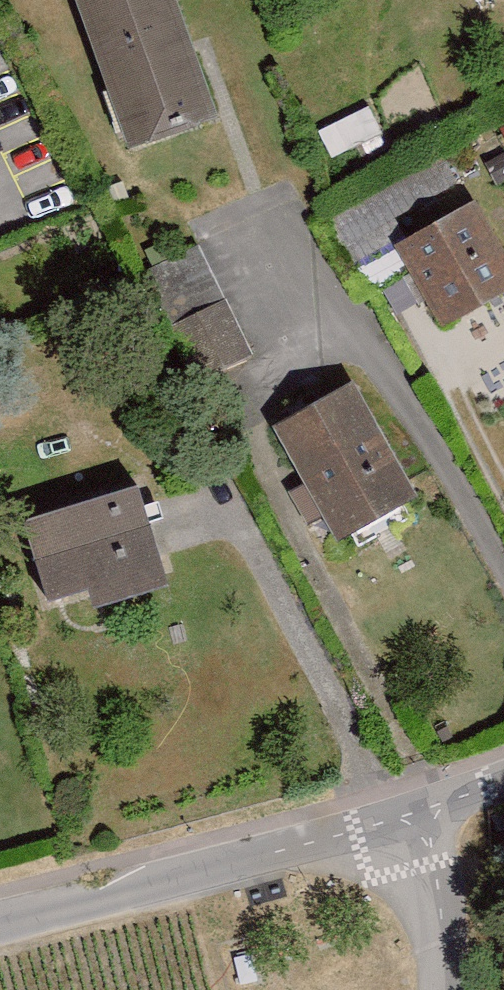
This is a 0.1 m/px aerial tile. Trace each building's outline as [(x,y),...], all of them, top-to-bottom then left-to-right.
[(133,167),(221,137),(173,0),(74,0),(133,167)] [(393,250),(443,342),(503,309),(503,245),(481,203),(393,250)] [(228,302),(180,324),(209,387),(257,365),(228,302)] [(353,389),(277,435),(346,549),(422,503),(353,389)] [(143,496),(23,535),(51,620),(98,605),(105,628),(179,603),(143,496)]
